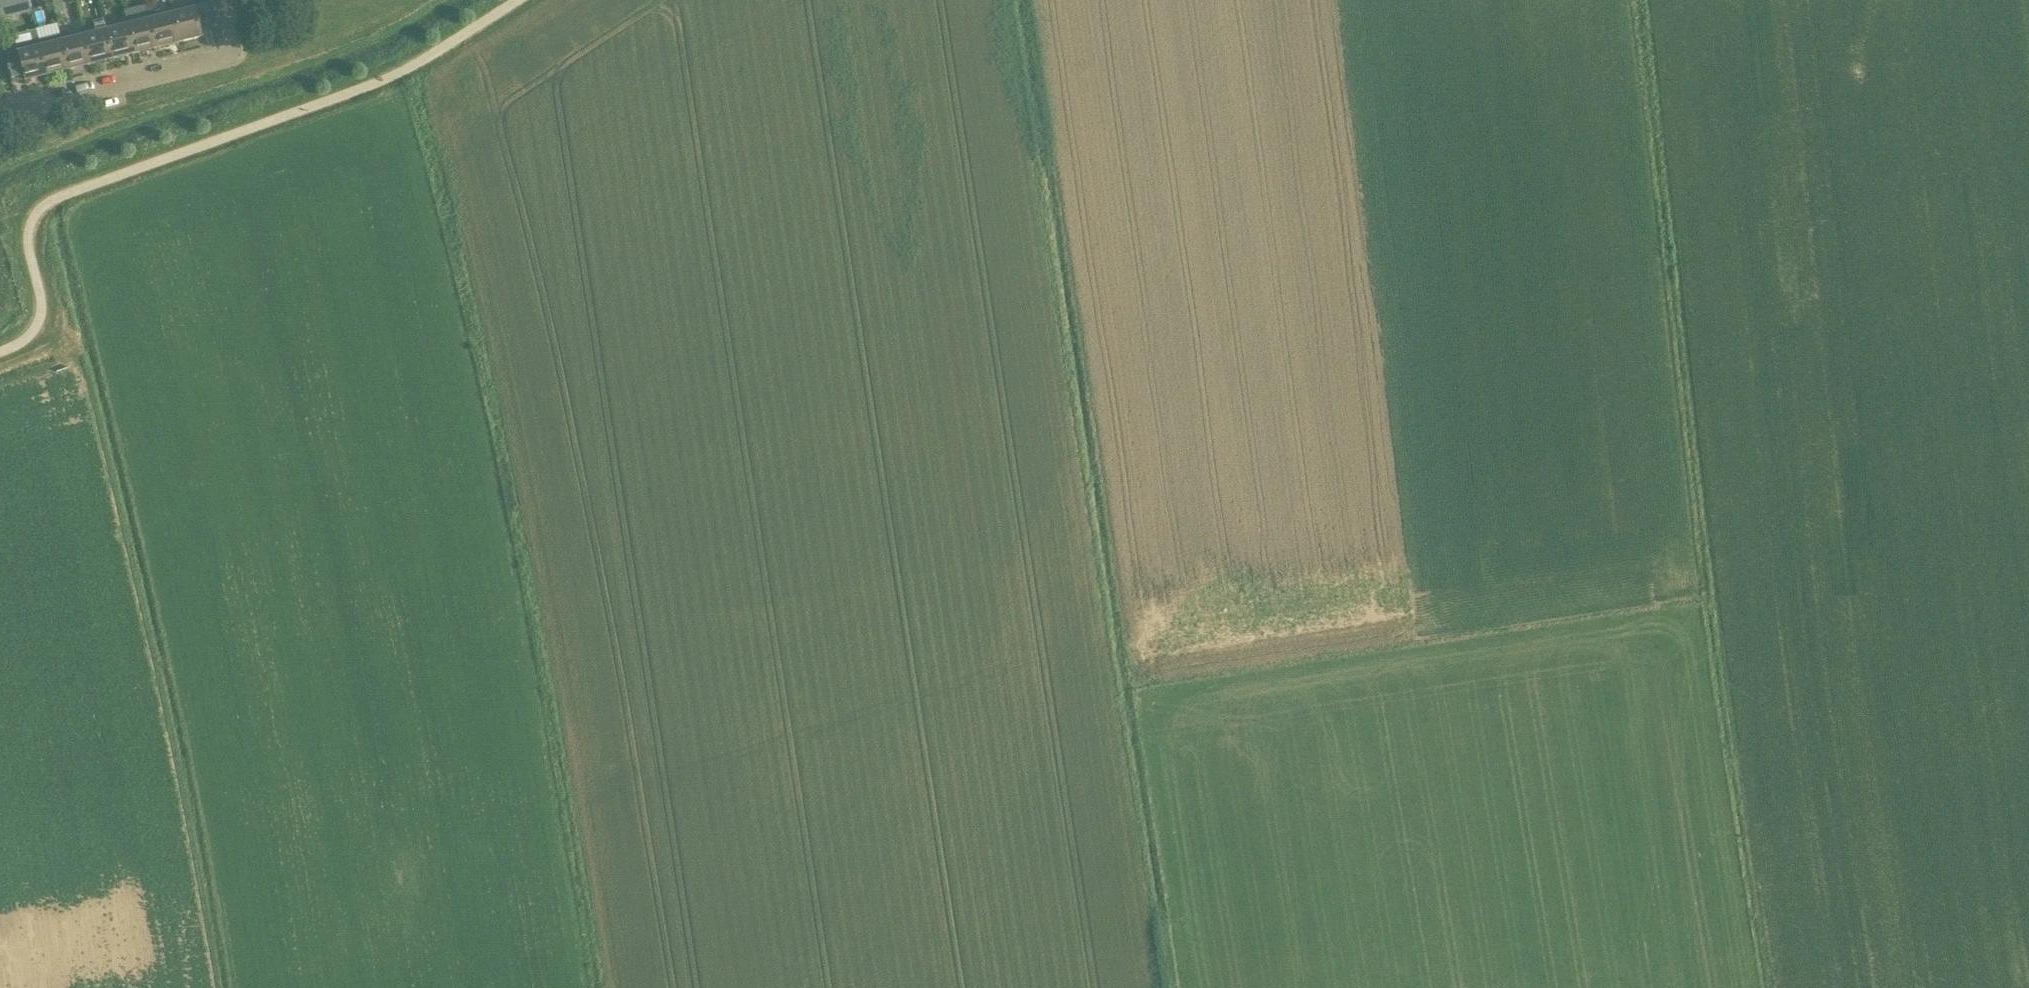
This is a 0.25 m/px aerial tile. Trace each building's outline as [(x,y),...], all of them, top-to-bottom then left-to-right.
[(16,13),(24,11),(26,10),(31,9),(30,6),(30,5),(29,0),(0,0),(0,17),(16,13)] [(201,29),(214,26),(208,1),(199,4),(195,5),(195,4),(172,9),(180,42),(203,37),(201,29)] [(128,20),(136,53),(158,48),(148,5),(125,11),(128,20)] [(148,5),(158,48),(180,42),(172,9),(150,15),(148,5)] [(136,53),(128,20),(125,11),(127,20),(106,26),(114,59),(136,53)] [(106,26),(83,31),(92,64),(114,59),(106,26)] [(61,37),(69,70),(92,64),(83,31),(61,37)] [(69,70),(61,37),(39,42),(47,75),(69,70)] [(24,81),(47,75),(39,42),(16,48),(17,49),(4,52),(10,76),(23,73),(24,81)]
